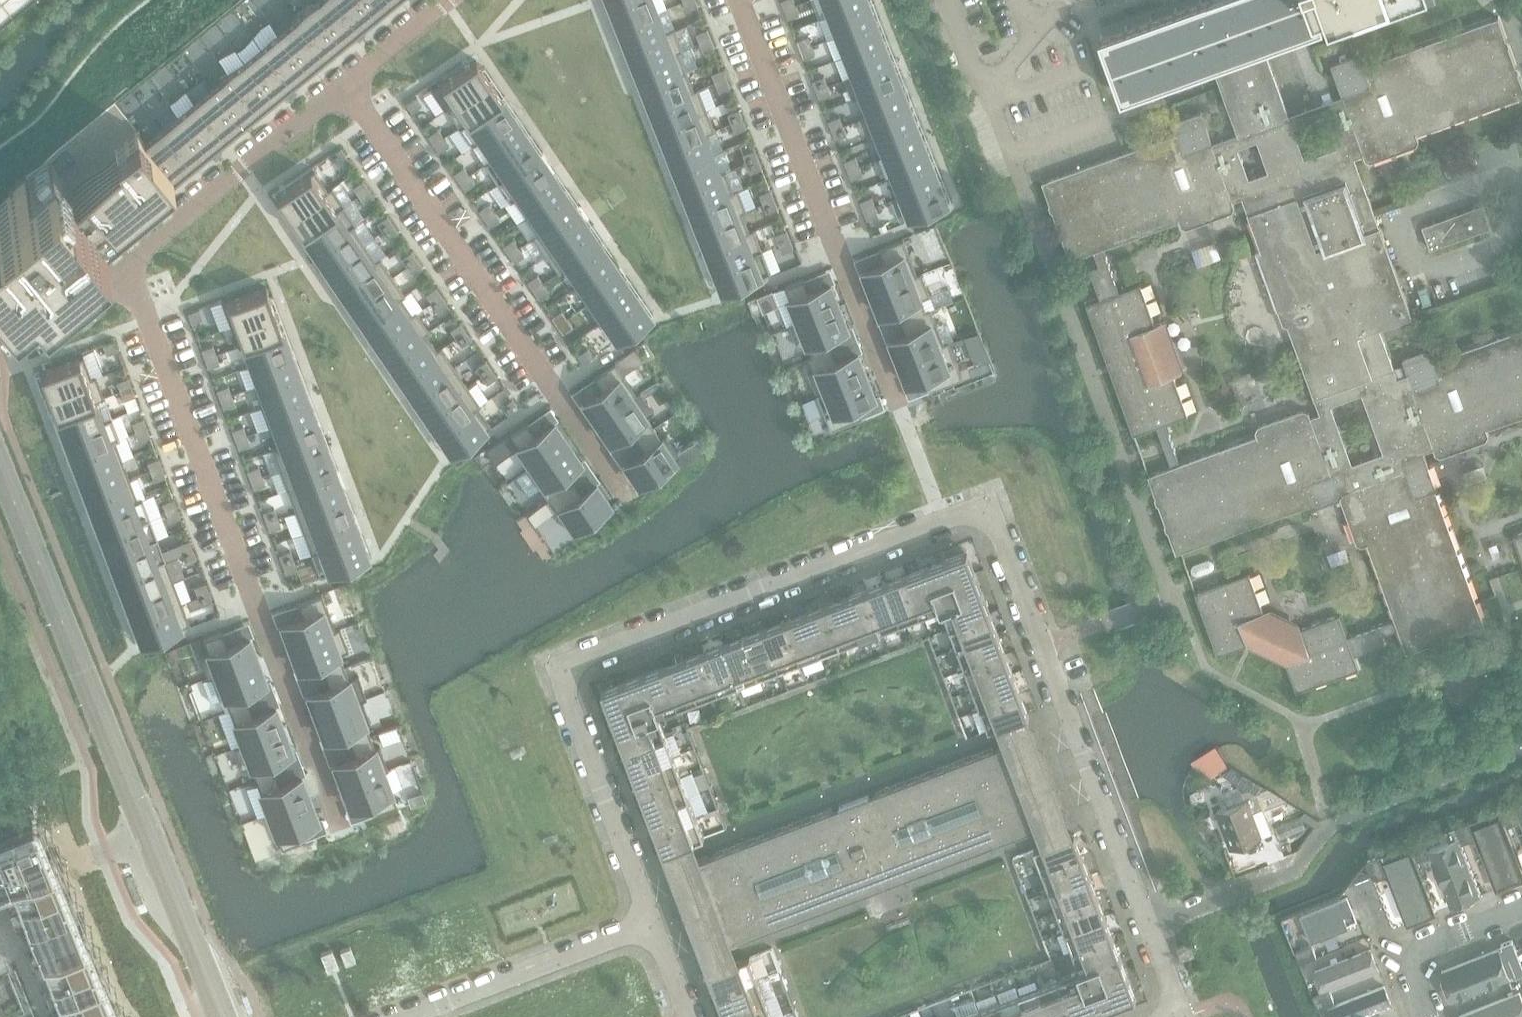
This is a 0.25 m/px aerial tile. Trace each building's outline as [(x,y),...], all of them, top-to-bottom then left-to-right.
[(20,0),(0,0),(0,17),(20,0)] [(114,102),(136,129),(143,137),(159,124),(176,111),(193,97),(209,83),(226,70),(243,56),(259,42),(276,29),(293,15),(310,1),(311,0),(239,0),(231,7),(214,21),(197,34),(181,48),(164,62),(147,75),(130,89),(114,102)] [(310,1),(341,39),(358,25),(337,0),(311,0),(310,1)] [(358,25),(374,11),(365,0),(337,0),(358,25)] [(374,11),(388,0),(365,0),(374,11)] [(612,5),(620,26),(660,11),(660,10),(656,0),(625,0),(612,5)] [(683,1),(687,10),(699,6),(696,0),(685,0),(683,1)] [(784,9),(796,4),(794,0),(781,0),(784,9)] [(819,17),(827,37),(837,33),(876,18),(869,0),(862,0),(829,13),(819,17)] [(829,13),(862,0),(824,0),(829,13)] [(1324,23),(1317,3),(1316,0),(1195,0),(1099,35),(1122,96),(1213,63),(1264,45),(1324,23)] [(1330,11),(1339,8),(1342,17),(1358,11),(1357,7),(1377,0),(1326,0),(1330,11)] [(310,1),(293,15),(324,52),(341,39),(310,1)] [(796,4),(784,9),(788,18),(800,14),(796,4)] [(660,11),(620,26),(629,47),(668,32),(668,31),(676,28),(667,7),(660,10),(660,11)] [(293,15),(276,29),(307,66),(324,52),(293,15)] [(1434,359),(1431,352),(1426,349),(1402,358),(1408,373),(1397,376),(1379,327),(1412,315),(1395,267),(1379,226),(1375,212),(1354,156),(1363,153),(1365,158),(1370,160),(1373,159),(1416,144),(1419,139),(1417,133),(1521,95),(1521,83),(1518,71),(1515,73),(1512,67),(1516,65),(1508,45),(1505,46),(1503,40),(1506,39),(1498,16),(1364,65),(1361,57),(1356,55),(1331,64),(1342,95),(1289,114),(1264,45),(1213,63),(1216,72),(1221,85),(1238,132),(1236,133),(1212,142),(1201,111),(1178,119),(1176,120),(1173,124),(1176,132),(1134,148),(1124,151),(1042,181),(1050,203),(1053,202),(1056,208),(1052,210),(1060,230),(1063,229),(1065,235),(1062,236),(1070,259),(1093,250),(1099,265),(1089,268),(1100,298),(1086,303),(1109,367),(1111,371),(1134,434),(1188,415),(1173,374),(1179,372),(1161,322),(1155,324),(1141,284),(1118,292),(1103,247),(1166,224),(1179,219),(1181,224),(1186,227),(1232,210),(1234,205),(1233,200),(1242,196),(1261,250),(1257,251),(1283,322),(1287,323),(1288,323),(1292,335),(1304,369),(1320,412),(1311,416),(1309,410),(1304,408),(1258,424),(1255,430),(1257,435),(1148,474),(1156,497),(1160,495),(1162,502),(1158,503),(1166,523),(1169,522),(1171,528),(1168,530),(1171,538),(1176,552),(1180,550),(1310,503),(1315,507),(1341,497),(1357,542),(1362,544),(1367,542),(1395,619),(1347,636),(1339,614),(1300,629),(1264,612),(1249,572),(1195,592),(1218,654),(1248,644),(1249,644),(1252,646),(1286,661),(1297,691),(1359,668),(1354,655),(1384,644),(1381,634),(1398,628),(1406,651),(1429,643),(1428,640),(1434,638),(1435,641),(1451,635),(1455,634),(1454,630),(1460,628),(1462,631),(1480,625),(1484,623),(1476,601),(1441,504),(1436,490),(1437,489),(1423,451),(1433,447),(1435,452),(1440,455),(1486,438),(1488,433),(1487,428),(1521,415),(1521,327),(1437,358),(1434,359)] [(876,18),(837,33),(845,54),(884,38),(876,18)] [(668,32),(629,47),(637,68),(681,51),(681,52),(685,50),(685,49),(677,29),(676,28),(668,31),(668,32)] [(707,28),(696,33),(700,42),(711,38),(707,28)] [(276,29),(259,42),(290,80),(307,66),(276,29)] [(808,35),(797,40),(800,49),(812,44),(808,35)] [(711,38),(700,42),(703,51),(715,47),(711,38)] [(884,38),(845,54),(853,74),(892,59),(884,38)] [(259,42),(243,56),(274,94),(290,80),(259,42)] [(812,44),(800,49),(804,58),(815,54),(812,44)] [(681,51),(637,68),(644,88),(689,70),(681,52),(681,51)] [(243,56),(226,70),(257,107),(274,94),(243,56)] [(431,89),(422,96),(435,116),(445,109),(446,108),(489,79),(475,59),(431,89)] [(853,74),(845,78),(853,98),(861,94),(901,79),(892,59),(853,74)] [(723,68),(712,73),(715,82),(727,78),(723,68)] [(226,70),(209,83),(240,121),(257,107),(226,70)] [(689,70),(644,88),(652,108),(696,91),(696,90),(689,70)] [(824,75),(812,80),(816,89),(827,85),(824,75)] [(727,78),(715,82),(719,92),(731,87),(727,78)] [(489,79),(446,108),(458,126),(459,127),(467,121),(466,121),(501,97),(489,79)] [(901,79),(861,94),(869,115),(909,99),(901,79)] [(209,83),(193,97),(223,135),(240,121),(209,83)] [(827,85),(816,89),(820,99),(831,94),(827,85)] [(696,91),(652,108),(660,128),(708,109),(700,89),(700,88),(696,90),(696,91)] [(415,96),(405,103),(411,111),(421,105),(415,96)] [(193,97),(176,111),(207,148),(223,135),(193,97)] [(467,121),(459,127),(471,144),(471,145),(479,139),(514,116),(501,97),(466,121),(467,121)] [(869,115),(861,118),(869,138),(877,135),(917,119),(909,99),(869,115)] [(0,202),(0,270),(9,281),(29,265),(39,276),(59,260),(61,263),(71,254),(72,256),(96,237),(95,235),(102,229),(105,232),(173,176),(143,138),(143,137),(136,129),(114,102),(25,176),(28,179),(0,202)] [(739,108),(728,113),(731,123),(743,118),(739,108)] [(708,109),(660,128),(668,148),(707,133),(708,134),(716,130),(708,109)] [(176,111),(159,124),(190,162),(207,148),(176,111)] [(839,115),(828,120),(832,129),(843,125),(839,115)] [(479,139),(471,145),(483,163),(491,157),(492,158),(527,135),(514,116),(479,139)] [(743,118),(731,123),(735,132),(746,127),(743,118)] [(917,119),(877,135),(885,155),(925,140),(917,119)] [(143,137),(143,138),(173,176),(190,162),(159,124),(143,137)] [(843,125),(832,129),(836,139),(847,134),(843,125)] [(437,128),(427,135),(433,143),(443,137),(437,128)] [(707,133),(668,148),(676,168),(715,153),(724,149),(716,130),(708,134),(707,133)] [(491,157),(483,163),(484,164),(497,182),(539,153),(527,135),(492,158),(491,157)] [(443,137),(433,143),(438,152),(448,145),(443,137)] [(925,140),(885,155),(894,176),(933,160),(925,140)] [(340,147),(330,154),(336,163),(346,156),(340,147)] [(715,153),(676,168),(683,188),(723,172),(722,172),(727,170),(731,168),(724,149),(715,153)] [(755,149),(744,153),(747,163),(759,158),(755,149)] [(497,182),(489,188),(501,206),(504,204),(509,200),(509,201),(513,198),(552,171),(539,153),(497,182)] [(855,156),(844,160),(848,170),(859,165),(855,156)] [(759,158),(747,163),(751,172),(762,168),(759,158)] [(933,160),(894,176),(901,195),(902,196),(941,180),(933,160)] [(859,165),(848,170),(852,179),(863,174),(859,165)] [(463,166),(453,173),(458,181),(469,174),(463,166)] [(723,172),(683,188),(691,209),(736,191),(735,191),(739,189),(744,187),(736,168),(728,171),(727,170),(722,172),(723,172)] [(314,170),(275,196),(289,216),(327,189),(314,170)] [(509,200),(504,204),(516,222),(525,215),(564,189),(552,171),(513,198),(509,201),(509,200)] [(469,174),(458,181),(464,189),(474,182),(469,174)] [(362,180),(352,186),(358,195),(368,188),(362,180)] [(901,195),(892,199),(893,199),(901,221),(949,202),(941,180),(902,196),(901,195)] [(327,189),(289,216),(301,233),(343,204),(352,199),(340,181),(331,187),(331,186),(327,189)] [(368,188),(358,195),(363,203),(373,196),(368,188)] [(564,189),(525,215),(537,232),(537,233),(576,207),(564,189)] [(736,191),(691,209),(699,229),(744,212),(748,211),(747,210),(739,190),(739,189),(735,191),(736,191)] [(771,189),(759,193),(763,203),(774,198),(771,189)] [(871,196),(860,200),(864,210),(875,205),(871,196)] [(774,198),(763,203),(767,212),(778,208),(774,198)] [(488,202),(478,209),(484,218),(494,211),(488,202)] [(1482,203),(1455,213),(1422,225),(1430,248),(1491,226),(1482,203)] [(343,204),(301,233),(313,251),(352,225),(352,226),(356,223),(356,222),(343,204)] [(875,205),(864,210),(867,219),(879,215),(875,205)] [(537,232),(533,235),(533,236),(546,254),(588,225),(576,207),(537,233),(537,232)] [(494,211),(484,218),(489,226),(499,219),(494,211)] [(744,212),(699,229),(707,249),(751,232),(751,231),(744,212)] [(386,215),(376,222),(382,230),(392,224),(386,215)] [(352,225),(313,251),(325,269),(364,243),(374,236),(362,219),(356,223),(352,226),(352,225)] [(392,224),(382,230),(388,239),(398,232),(392,224)] [(588,225),(546,254),(558,272),(558,273),(566,267),(566,266),(600,243),(588,225)] [(786,229),(775,234),(779,243),(790,239),(786,229)] [(751,232),(707,249),(714,268),(763,249),(755,230),(751,231),(751,232)] [(512,238),(502,245),(508,253),(518,247),(512,238)] [(790,239),(779,243),(782,252),(794,248),(790,239)] [(885,262),(863,270),(872,292),(918,274),(917,273),(909,252),(904,239),(880,249),(885,262)] [(364,243),(325,269),(337,287),(376,261),(375,260),(364,243)] [(600,243),(566,266),(566,267),(577,283),(578,284),(612,261),(600,243)] [(518,247),(508,253),(514,262),(524,255),(518,247)] [(763,249),(714,268),(723,291),(772,273),(763,249)] [(411,251),(400,258),(406,266),(416,259),(411,251)] [(376,261),(337,287),(350,305),(392,276),(380,258),(379,257),(375,260),(376,261)] [(416,259),(406,266),(412,274),(422,267),(416,259)] [(577,283),(573,286),(574,287),(586,305),(625,278),(612,261),(578,284),(577,283)] [(918,274),(872,292),(881,314),(902,306),(907,317),(907,318),(927,310),(926,310),(922,298),(931,295),(922,272),(917,273),(918,274)] [(536,274),(526,281),(532,289),(542,282),(536,274)] [(392,276),(350,305),(362,323),(400,296),(401,297),(405,295),(404,294),(392,276)] [(625,278),(586,305),(598,322),(598,323),(599,323),(603,321),(602,320),(637,296),(625,278)] [(805,278),(785,286),(790,299),(786,301),(794,322),(794,323),(840,305),(831,283),(810,291),(805,278)] [(542,282),(532,289),(538,297),(548,290),(542,282)] [(265,286),(222,303),(230,325),(274,309),(265,286)] [(435,287),(425,293),(431,302),(441,295),(435,287)] [(441,295),(431,302),(436,310),(446,303),(441,295)] [(400,296),(362,323),(374,340),(412,314),(412,313),(401,297),(400,296)] [(637,296),(602,320),(603,321),(616,340),(650,316),(637,296)] [(794,322),(790,324),(799,347),(813,341),(817,353),(817,354),(832,348),(827,335),(849,327),(840,305),(794,323),(794,322)] [(198,308),(187,312),(190,322),(202,317),(198,308)] [(907,332),(891,339),(892,343),(891,344),(897,359),(898,359),(899,361),(949,341),(949,340),(954,338),(947,320),(937,324),(936,321),(931,308),(926,310),(927,310),(907,318),(907,317),(902,319),(907,332)] [(274,309),(230,325),(238,346),(243,345),(242,344),(281,329),(274,309)] [(561,310),(551,316),(557,325),(567,318),(561,310)] [(412,314),(374,340),(386,358),(425,332),(425,333),(429,330),(429,329),(416,311),(412,313),(412,314)] [(567,318),(557,325),(562,333),(572,326),(567,318)] [(459,322),(449,329),(455,337),(465,331),(459,322)] [(281,329),(242,344),(243,345),(250,364),(289,349),(281,329)] [(465,331),(455,337),(461,346),(471,339),(465,331)] [(425,332),(386,358),(398,376),(437,350),(436,349),(425,333),(425,332)] [(118,351),(114,339),(104,343),(109,354),(118,351)] [(949,341),(899,361),(908,383),(925,376),(931,390),(963,377),(958,364),(949,341)] [(212,344),(201,349),(204,358),(216,354),(212,344)] [(437,350),(398,376),(411,395),(454,366),(441,347),(440,346),(436,349),(437,350)] [(587,347),(577,354),(582,363),(592,356),(587,347)] [(601,389),(582,402),(595,421),(636,394),(636,393),(622,374),(642,360),(633,347),(624,353),(613,361),(614,362),(593,377),(601,389)] [(817,353),(808,357),(813,370),(808,371),(817,393),(867,374),(859,352),(837,360),(832,348),(817,354),(817,353)] [(83,355),(39,372),(48,394),(91,378),(91,377),(95,375),(96,376),(102,374),(93,349),(82,353),(83,355)] [(289,349),(250,364),(257,383),(258,384),(297,369),(289,349)] [(216,354),(204,358),(208,367),(219,363),(216,354)] [(485,360),(475,367),(481,375),(491,368),(485,360)] [(454,366),(411,395),(424,414),(466,385),(454,366)] [(491,368),(481,375),(486,383),(496,376),(491,368)] [(257,383),(253,385),(261,406),(304,390),(297,369),(258,384),(257,383)] [(818,395),(803,401),(810,419),(825,413),(826,416),(831,429),(864,416),(858,403),(876,396),(867,374),(817,393),(818,395)] [(91,378),(48,394),(55,414),(103,396),(96,376),(95,375),(91,377),(91,378)] [(127,376),(116,381),(119,390),(131,386),(127,376)] [(227,385),(216,389),(220,399),(231,394),(227,385)] [(466,385),(424,414),(437,433),(471,409),(472,410),(480,405),(479,404),(466,385)] [(131,386),(119,390),(123,399),(134,395),(131,386)] [(304,390),(261,406),(268,426),(312,410),(304,390)] [(1247,403),(1242,390),(1234,392),(1239,406),(1247,403)] [(636,394),(595,421),(609,441),(628,428),(635,439),(653,427),(645,416),(645,415),(653,410),(640,391),(639,391),(636,393),(636,394)] [(231,394),(220,399),(223,408),(235,404),(231,394)] [(103,396),(55,414),(63,435),(111,416),(104,397),(103,396)] [(511,398),(501,405),(507,414),(517,407),(511,398)] [(471,409),(437,433),(450,452),(485,429),(472,410),(471,409)] [(312,410),(268,426),(275,445),(276,447),(320,430),(312,410)] [(111,416),(63,435),(71,455),(114,438),(114,439),(119,437),(111,416)] [(142,417),(131,421),(135,431),(146,426),(142,417)] [(526,422),(509,434),(517,446),(513,448),(526,468),(567,441),(553,421),(534,434),(526,422)] [(243,425),(231,429),(235,439),(246,435),(243,425)] [(146,426),(135,431),(138,440),(150,436),(146,426)] [(643,450),(624,463),(638,483),(653,473),(656,477),(677,463),(674,458),(675,458),(680,466),(705,449),(697,437),(676,451),(665,435),(661,438),(660,438),(653,427),(635,439),(643,450)] [(271,448),(262,452),(270,472),(279,468),(327,450),(320,430),(276,447),(275,445),(271,447),(271,448)] [(246,435),(235,439),(238,448),(250,444),(246,435)] [(114,438),(71,455),(78,475),(122,459),(114,439),(114,438)] [(526,468),(515,476),(527,495),(539,487),(540,488),(547,499),(569,484),(568,483),(561,473),(580,460),(567,441),(526,468)] [(279,468),(270,472),(277,491),(286,488),(287,489),(335,471),(327,450),(279,468)] [(162,466),(158,455),(148,458),(152,470),(162,466)] [(122,459),(78,475),(86,495),(129,479),(122,459)] [(166,477),(162,466),(152,470),(156,481),(166,477)] [(258,466),(246,470),(250,479),(261,475),(258,466)] [(335,471),(287,489),(295,510),(343,492),(335,471)] [(261,475),(250,479),(254,489),(265,484),(261,475)] [(129,479),(86,495),(93,515),(137,499),(137,498),(129,479)] [(569,484),(547,499),(555,510),(569,530),(573,528),(576,532),(597,518),(594,513),(609,503),(595,482),(581,492),(573,481),(573,480),(568,483),(569,484)] [(295,510),(283,514),(292,536),(303,531),(351,513),(343,492),(295,510)] [(137,499),(93,515),(101,536),(149,518),(141,496),(137,498),(137,499)] [(173,498),(162,502),(165,512),(177,507),(173,498)] [(177,507),(165,512),(169,521),(180,516),(177,507)] [(273,507),(262,511),(266,521),(277,517),(273,507)] [(149,518),(101,536),(109,556),(157,538),(168,533),(161,513),(149,518)] [(351,513),(303,531),(311,553),(359,535),(351,513)] [(277,517),(266,521),(269,530),(281,526),(277,517)] [(1513,535),(1521,560),(1521,532),(1513,535)] [(359,535),(311,553),(319,575),(367,557),(359,535)] [(157,538),(109,556),(117,577),(165,559),(157,538)] [(189,539),(177,543),(181,553),(192,549),(189,539)] [(192,549),(181,553),(184,562),(196,558),(192,549)] [(290,550),(278,554),(282,564),(293,559),(290,550)] [(991,611),(979,580),(975,570),(968,550),(906,573),(924,621),(926,621),(923,613),(940,607),(941,609),(943,608),(950,625),(942,628),(943,629),(991,611)] [(165,559),(117,577),(125,599),(173,580),(165,559)] [(293,559),(282,564),(285,573),(297,569),(293,559)] [(924,621),(906,573),(885,581),(904,629),(906,628),(903,621),(920,614),(923,622),(924,621)] [(173,580),(125,599),(133,620),(181,602),(173,580)] [(904,629),(885,581),(865,588),(884,637),(886,636),(883,629),(900,622),(903,630),(904,629)] [(205,582),(193,586),(197,596),(208,591),(205,582)] [(884,637),(865,588),(845,596),(864,644),(865,644),(863,636),(880,630),(883,637),(884,637)] [(208,591),(197,596),(200,605),(212,601),(208,591)] [(302,616),(281,624),(289,646),(335,629),(335,628),(327,606),(322,593),(297,602),(302,616)] [(864,644),(845,596),(825,604),(843,652),(845,651),(842,644),(859,637),(862,645),(864,644)] [(181,602),(133,620),(141,642),(189,624),(181,602)] [(843,652),(825,604),(805,611),(823,660),(825,659),(822,652),(839,645),(842,653),(843,652)] [(823,660),(805,611),(784,619),(803,667),(805,667),(802,659),(819,653),(822,660),(823,660)] [(998,631),(991,611),(943,629),(943,631),(951,628),(957,645),(950,648),(950,650),(998,631)] [(803,667),(784,619),(764,627),(783,675),(784,675),(781,667),(799,660),(802,668),(803,667)] [(335,629),(289,646),(298,668),(319,660),(324,673),(344,665),(339,653),(348,650),(339,626),(335,628),(335,629)] [(783,675),(764,627),(744,634),(763,683),(764,682),(761,675),(778,668),(781,676),(783,675)] [(207,652),(198,655),(207,677),(257,658),(249,636),(227,644),(222,631),(202,638),(207,652)] [(1006,651),(998,631),(950,650),(951,651),(958,648),(965,666),(957,668),(958,670),(1006,651)] [(763,683),(744,634),(724,642),(742,690),(744,689),(741,682),(758,676),(761,683),(763,683)] [(742,690),(724,642),(704,650),(722,698),(724,697),(721,690),(738,683),(741,691),(742,690)] [(722,698),(704,650),(683,657),(702,706),(703,705),(700,698),(718,691),(720,699),(722,698)] [(1014,672),(1006,651),(958,670),(958,671),(966,668),(973,686),(965,689),(966,690),(1014,672)] [(702,706),(683,657),(663,665),(669,679),(682,713),(683,713),(680,705),(698,699),(700,706),(702,706)] [(207,678),(202,680),(210,702),(219,698),(224,696),(229,709),(249,701),(244,689),(265,681),(257,658),(207,677),(207,678)] [(328,685),(307,693),(315,716),(361,698),(362,699),(366,697),(357,674),(348,678),(344,665),(324,673),(328,685)] [(682,713),(669,679),(663,665),(622,681),(602,688),(625,750),(674,731),(673,730),(666,733),(659,716),(661,715),(660,713),(673,708),(676,716),(682,713)] [(1021,692),(1014,672),(966,690),(966,691),(974,689),(980,706),(973,709),(973,710),(1021,692)] [(1030,713),(1021,692),(973,710),(974,712),(981,709),(989,729),(1030,713)] [(361,698),(315,716),(324,738),(345,730),(350,742),(370,735),(365,722),(370,720),(362,699),(361,698)] [(229,709),(217,713),(230,747),(232,746),(241,743),(242,743),(283,728),(275,705),(253,713),(249,701),(229,709)] [(241,743),(232,746),(241,769),(250,765),(255,778),(275,771),(270,758),(291,750),(283,728),(242,743),(241,743)] [(673,753),(667,736),(674,733),(674,731),(625,750),(633,770),(681,752),(681,750),(673,753)] [(906,875),(1024,831),(1061,817),(1051,789),(1047,790),(1045,783),(1037,763),(1040,761),(1030,734),(994,747),(875,792),(877,797),(870,799),(868,795),(839,806),(840,810),(834,813),(832,809),(677,867),(688,895),(691,894),(701,922),(698,923),(709,950),(864,892),(862,887),(869,885),(870,889),(899,877),(898,874),(905,871),(906,875)] [(354,754),(333,762),(341,785),(383,769),(383,770),(388,768),(379,745),(374,747),(370,735),(350,742),(354,754)] [(681,773),(674,756),(682,753),(681,752),(633,770),(641,790),(689,772),(688,770),(681,773)] [(1259,783),(1231,765),(1222,772),(1236,781),(1241,790),(1242,790),(1254,785),(1259,783)] [(383,769),(341,785),(350,807),(367,800),(372,814),(396,805),(391,792),(383,770),(383,769)] [(259,789),(248,793),(256,816),(268,812),(268,813),(309,797),(301,775),(279,783),(275,771),(255,778),(259,789)] [(711,785),(705,771),(693,775),(698,790),(711,785)] [(688,793),(682,776),(689,773),(689,772),(641,790),(648,811),(696,792),(696,790),(688,793)] [(1261,836),(1251,812),(1263,808),(1254,785),(1242,790),(1245,799),(1217,810),(1231,847),(1261,836)] [(696,813),(690,796),(697,794),(696,792),(648,811),(656,831),(704,812),(704,811),(696,813)] [(309,797),(268,813),(276,835),(281,848),(305,839),(300,826),(318,819),(309,797)] [(1519,821),(1512,804),(1500,809),(1506,826),(1519,821)] [(705,817),(720,811),(719,807),(704,812),(705,814),(704,814),(705,817)] [(0,823),(0,1016),(116,1016),(114,1013),(65,890),(50,852),(33,810),(0,823)] [(705,836),(697,816),(704,814),(705,814),(704,812),(656,831),(664,852),(705,836)] [(1301,816),(1275,827),(1279,838),(1305,827),(1301,816)] [(1474,839),(1468,822),(1455,827),(1462,843),(1474,839)] [(1083,853),(1075,832),(1072,833),(1034,848),(1041,868),(1034,870),(1034,872),(1083,853)] [(1429,856),(1423,840),(1410,845),(1417,861),(1429,856)] [(1090,873),(1083,853),(1034,872),(1035,873),(1042,870),(1049,888),(1042,891),(1042,892),(1090,873)] [(1385,874),(1378,857),(1366,862),(1373,879),(1385,874)] [(1098,894),(1090,873),(1042,892),(1043,893),(1050,891),(1057,908),(1049,911),(1050,912),(1098,894)] [(1106,914),(1098,894),(1050,912),(1050,914),(1058,911),(1064,928),(1057,931),(1057,932),(1106,914)] [(1113,934),(1106,914),(1057,932),(1058,934),(1065,931),(1072,948),(1064,951),(1065,953),(1113,934)] [(1137,996),(1113,934),(1065,953),(1066,954),(1073,951),(1080,969),(1078,969),(1078,971),(1061,978),(1058,970),(1057,971),(1074,1016),(1081,1016),(1137,996)] [(1193,953),(1189,942),(1178,946),(1182,958),(1193,953)] [(1317,957),(1312,944),(1295,951),(1300,963),(1317,957)] [(350,946),(340,950),(345,964),(355,960),(350,946)] [(331,949),(320,954),(327,971),(338,967),(331,949)] [(757,975),(749,956),(709,971),(717,992),(765,974),(764,972),(757,975)] [(1057,971),(1055,971),(1058,979),(1041,986),(1038,978),(1036,979),(1051,1016),(1074,1016),(1057,971)] [(1517,975),(1509,979),(1513,991),(1521,988),(1521,973),(1517,975)] [(765,995),(758,978),(765,975),(765,974),(717,992),(725,1013),(773,994),(772,993),(765,995)] [(786,989),(781,976),(770,980),(774,994),(786,989)] [(1036,979),(1035,979),(1038,987),(1021,993),(1018,986),(1016,986),(1028,1016),(1051,1016),(1036,979)] [(1016,986),(1015,987),(1018,994),(1001,1001),(998,993),(996,994),(1005,1016),(1028,1016),(1016,986)] [(1334,1001),(1329,989),(1313,996),(1318,1008),(1334,1001)] [(766,998),(773,995),(773,994),(725,1013),(726,1016),(774,1016),(781,1014),(780,1013),(773,1016),(766,998)] [(953,1003),(950,994),(939,998),(942,1007),(953,1003)] [(996,994),(995,994),(998,1002),(980,1009),(977,1001),(976,1002),(982,1016),(1005,1016),(996,994)] [(976,1002),(975,1002),(977,1009),(960,1016),(957,1009),(956,1009),(959,1016),(982,1016),(976,1002)]
